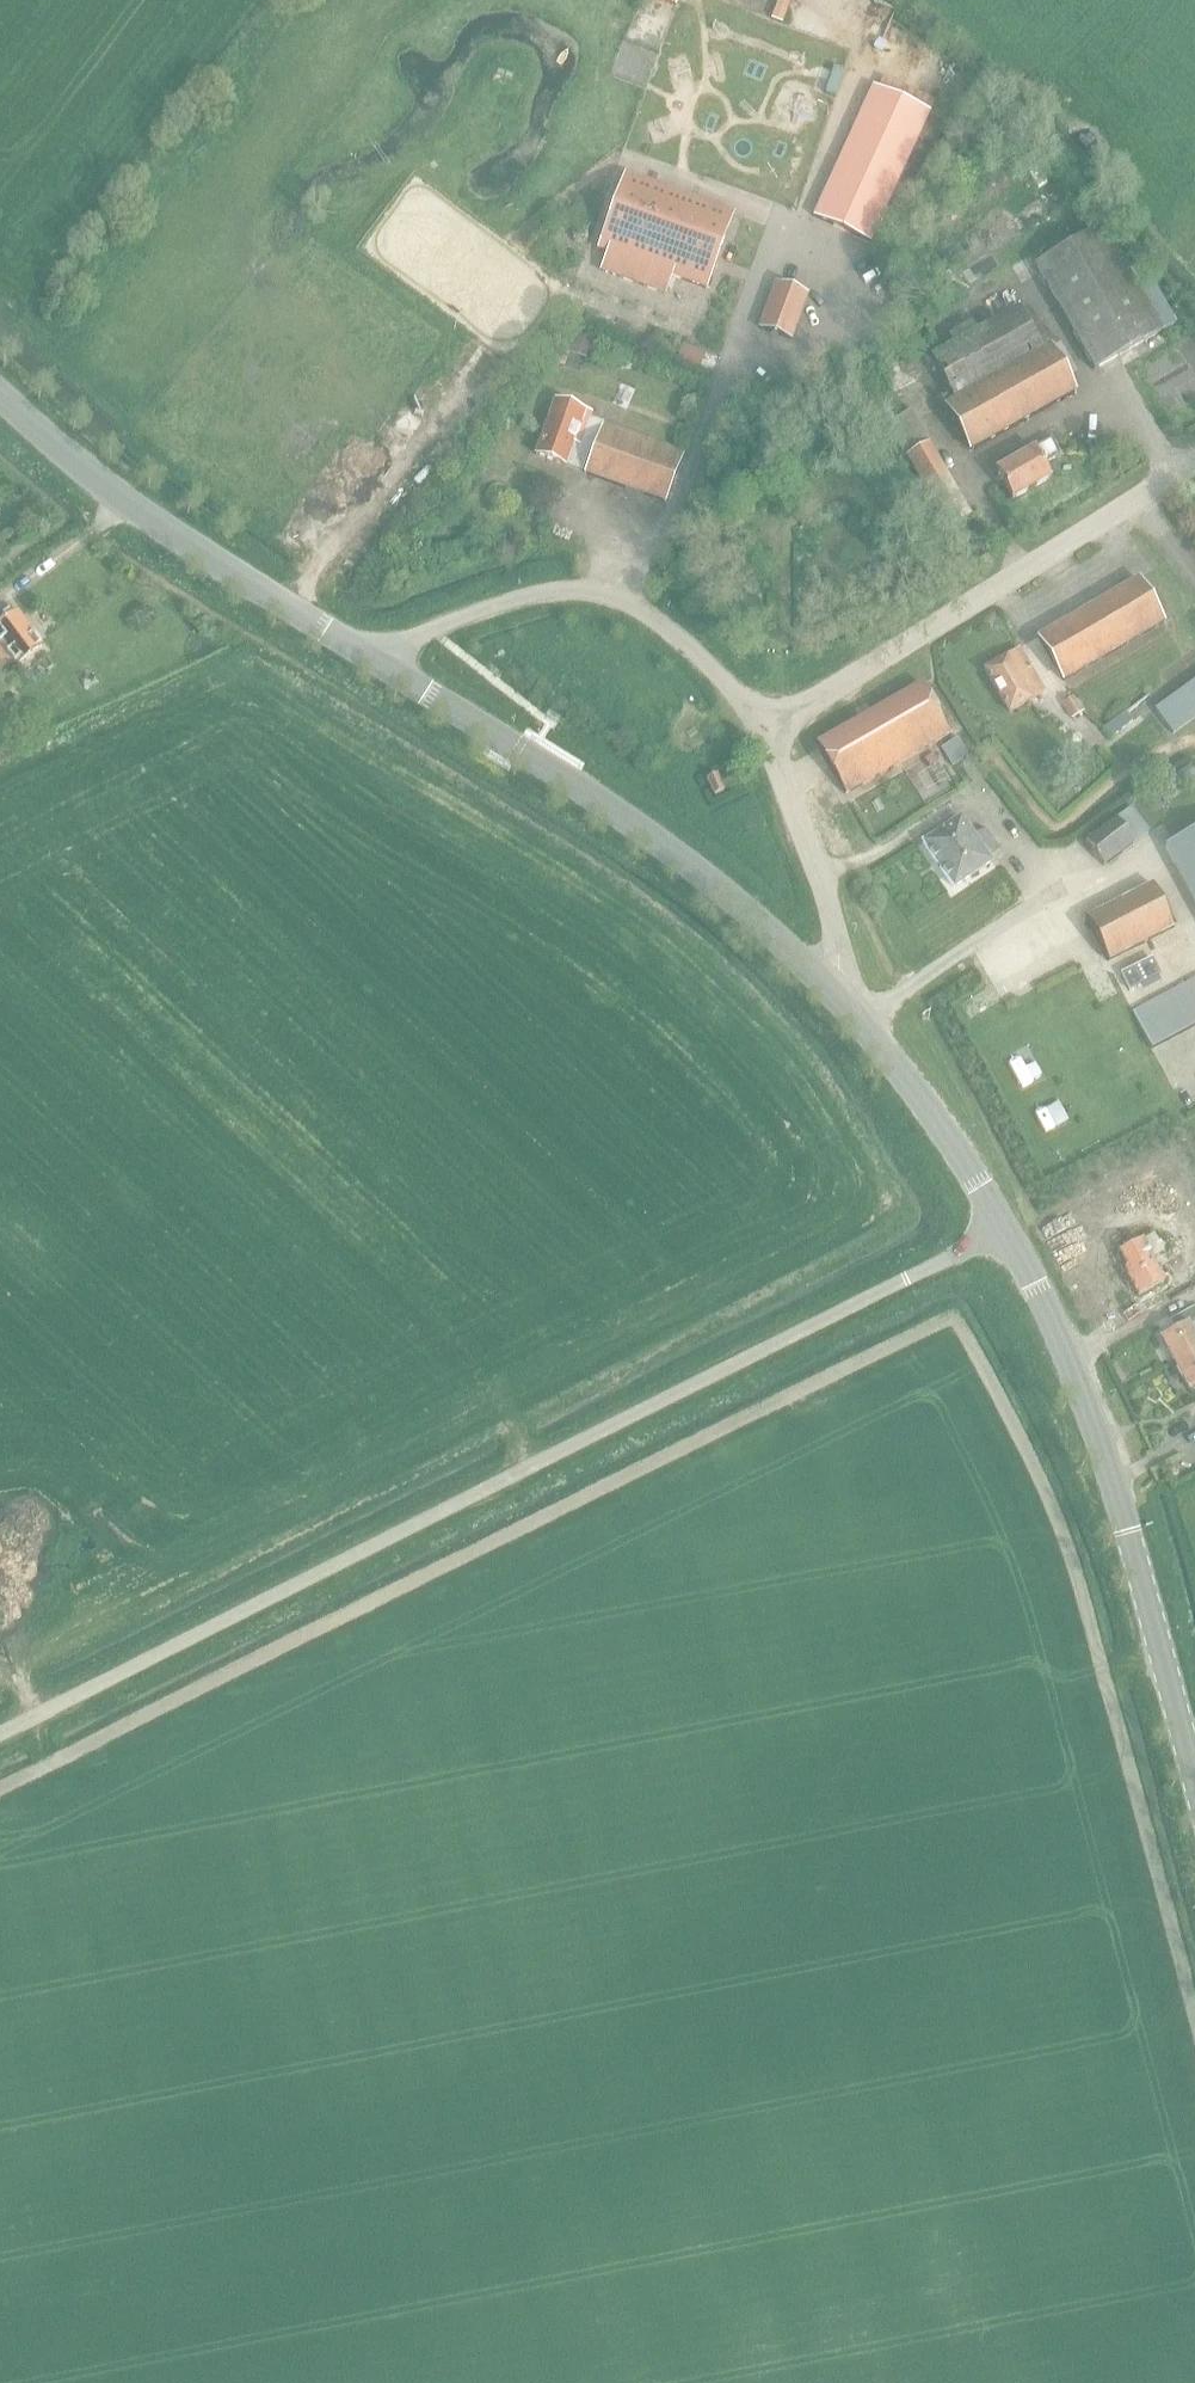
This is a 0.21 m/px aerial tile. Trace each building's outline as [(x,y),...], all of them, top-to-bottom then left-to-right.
[(770,15),(781,19),(788,0),(776,0),(770,15)] [(871,19),(824,3),(818,19),(865,35),(871,19)] [(645,55),(649,28),(622,23),(617,50),(645,55)] [(813,217),(870,243),(929,112),(872,86),(813,217)] [(625,174),(598,249),(607,253),(601,271),(663,293),(670,276),(705,288),(732,213),(625,174)] [(1149,283),(1136,290),(1100,228),(1033,266),(1092,371),(1173,325),(1149,283)] [(775,283),(759,328),(790,339),(807,294),(775,283)] [(1047,348),(1041,351),(1017,307),(930,355),(955,400),(945,406),(971,451),(1073,393),(1047,348)] [(549,415),(535,455),(565,465),(565,464),(585,471),(584,473),(666,502),(683,453),(602,424),(589,419),(591,414),(555,401),(550,415),(549,415)] [(907,456),(947,527),(970,514),(909,411),(888,423),(908,456),(907,456)] [(996,470),(1012,500),(1050,479),(1043,465),(1060,456),(1051,439),(996,470)] [(1039,637),(1065,681),(1164,624),(1139,580),(1039,637)] [(8,670),(41,646),(16,612),(0,624),(0,645),(1,646),(0,647),(0,659),(8,670)] [(984,667),(1009,712),(1044,693),(1018,648),(984,667)] [(1172,734),(1194,717),(1194,677),(1152,708),(1172,734)] [(818,744),(846,793),(949,734),(921,685),(818,744)] [(1102,725),(1109,735),(1132,719),(1125,709),(1102,725)] [(951,725),(953,746),(975,744),(973,723),(951,725)] [(705,775),(713,792),(722,788),(714,771),(705,775)] [(1085,840),(1102,864),(1148,833),(1132,808),(1085,840)] [(984,829),(976,835),(962,814),(922,841),(954,888),(992,862),(988,856),(997,850),(984,829)] [(1194,903),(1194,827),(1164,845),(1194,903)] [(1084,917),(1106,961),(1172,928),(1149,883),(1084,917)] [(1149,1048),(1194,1024),(1194,978),(1130,1010),(1149,1048)] [(1027,1072),(1042,1063),(1024,1032),(1010,1040),(1027,1072)] [(1037,1085),(1052,1111),(1072,1099),(1057,1073),(1037,1085)] [(1166,1265),(1131,1206),(1096,1222),(1128,1282),(1166,1265)] [(1194,1353),(1194,1335),(1188,1322),(1194,1318),(1194,1309),(1194,1307),(1169,1320),(1174,1329),(1161,1337),(1175,1364),(1194,1353)] [(1175,1364),(1188,1388),(1194,1384),(1194,1353),(1175,1364)]
